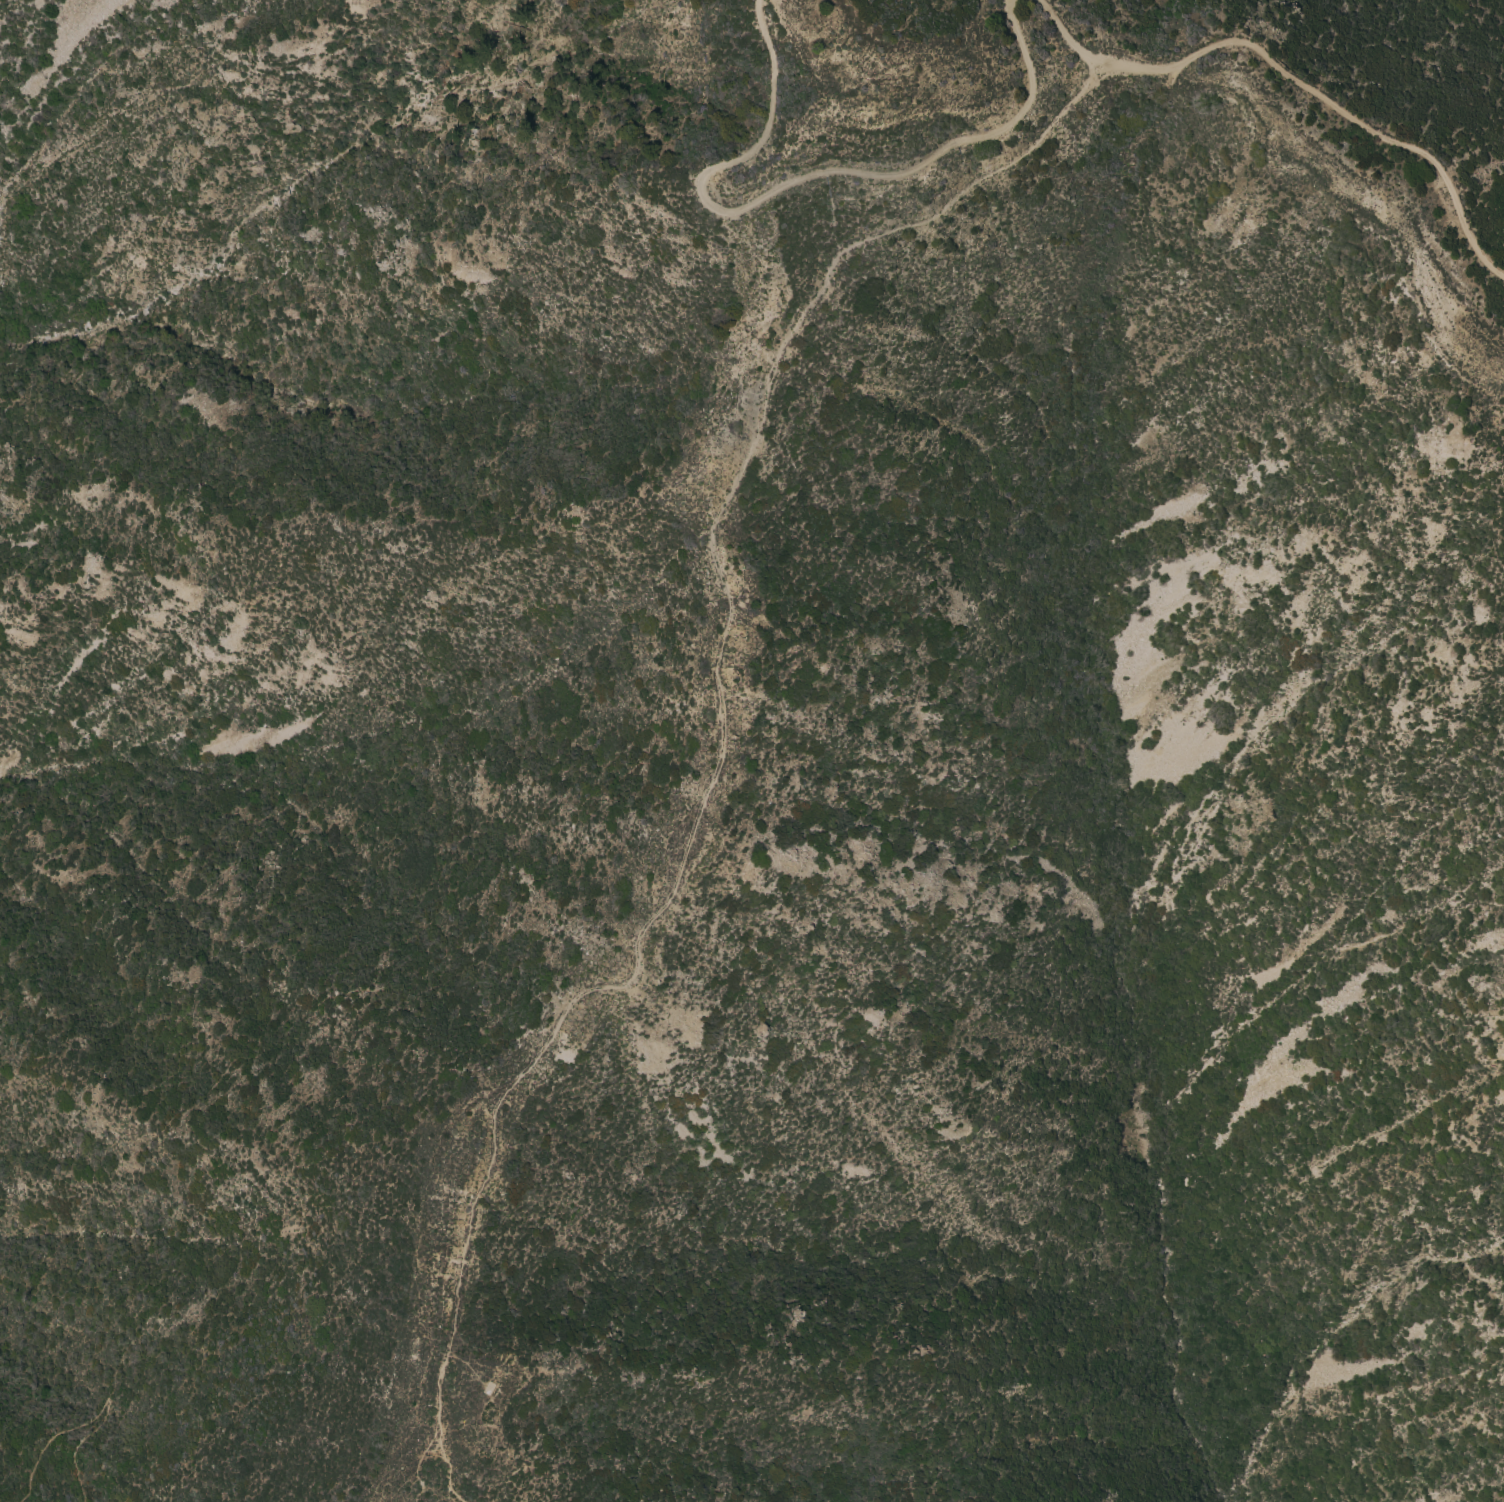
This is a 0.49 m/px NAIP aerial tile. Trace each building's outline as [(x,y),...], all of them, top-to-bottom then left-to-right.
[(479,1394),(485,1381),(492,1384),(486,1397),(479,1394)]
